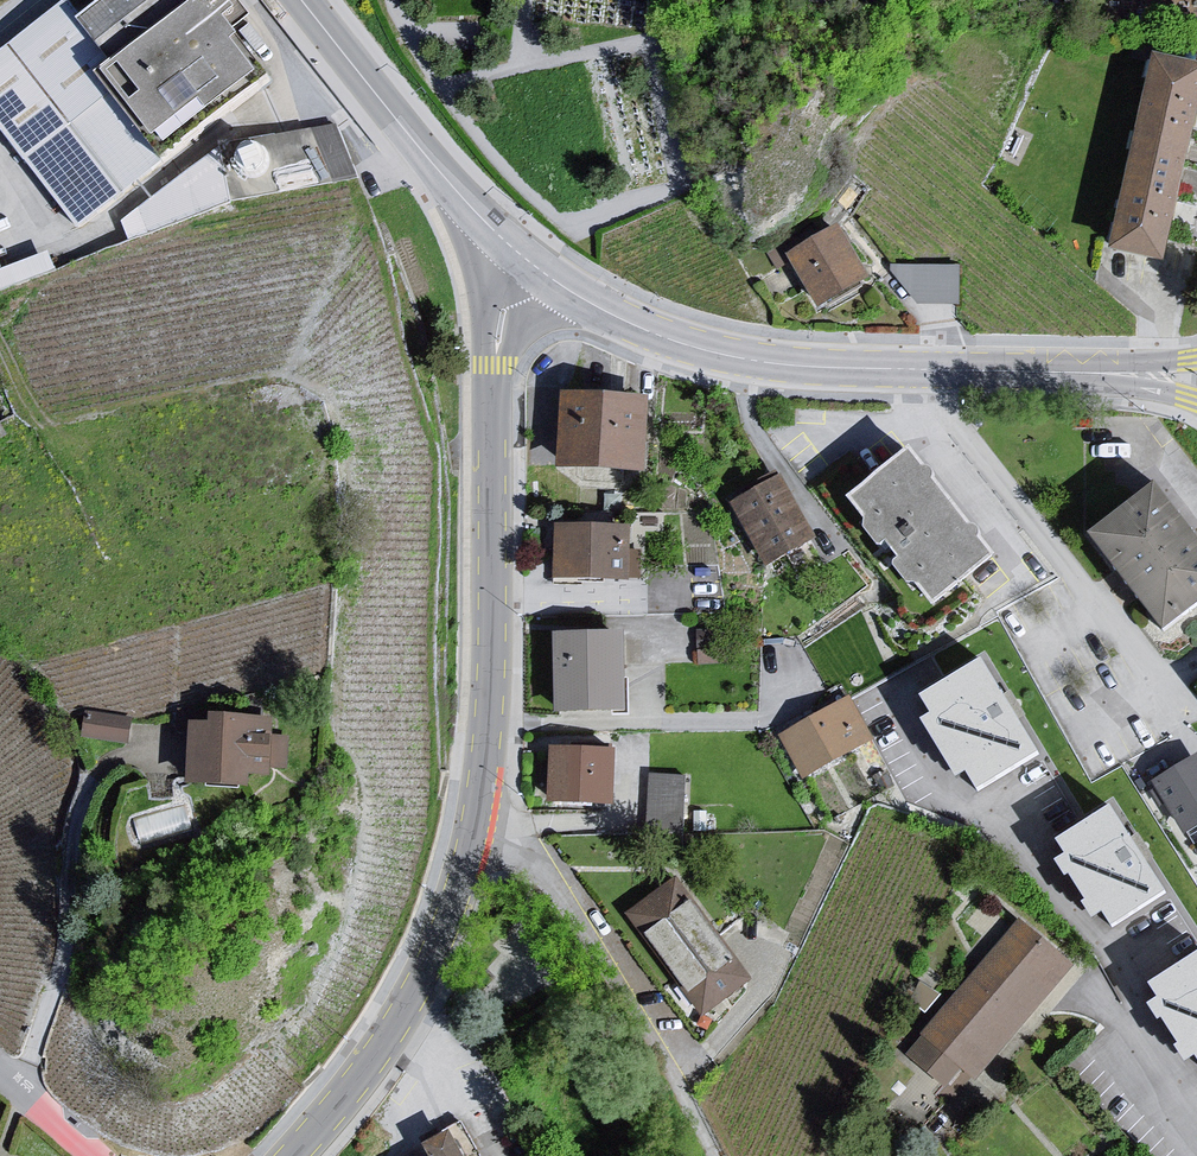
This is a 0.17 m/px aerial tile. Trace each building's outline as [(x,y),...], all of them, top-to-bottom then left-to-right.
[(0,60),(0,139),(77,238),(275,88),(234,38),(249,25),(229,0),(124,0),(79,34),(54,17),(0,60)] [(1112,248),(1157,258),(1196,85),(1196,63),(1157,54),(1112,248)] [(344,121),(238,141),(245,177),(277,171),(280,188),(354,174),(344,121)] [(840,226),(791,255),(821,304),(869,275),(840,226)] [(563,399),(559,474),(649,482),(651,407),(563,399)] [(910,447),(849,495),(935,603),(996,555),(910,447)] [(779,483),(729,510),(765,571),(815,550),(779,483)] [(1094,533),(1165,625),(1196,600),(1196,537),(1157,485),(1094,533)] [(554,530),(556,585),(631,589),(633,535),(554,530)] [(625,642),(554,642),(553,720),(627,720),(625,642)] [(982,655),(919,694),(931,713),(922,719),(958,777),(968,771),(979,789),(1041,751),(982,655)] [(859,693),(780,742),(803,785),(882,737),(859,693)] [(87,708),(85,734),(130,738),(132,712),(87,708)] [(212,733),(192,734),(190,798),(252,795),(252,787),(287,775),(287,748),(275,745),(272,727),(215,727),(212,733)] [(618,758),(550,757),(548,810),(616,814),(618,758)] [(1156,782),(1186,831),(1196,824),(1196,757),(1156,782)] [(653,768),(650,828),(686,829),(689,770),(653,768)] [(1113,800),(1049,839),(1062,858),(1053,864),(1089,922),(1098,916),(1110,934),(1172,896),(1113,800)] [(624,920),(701,1024),(754,984),(675,884),(624,920)] [(1020,929),(899,1062),(950,1104),(969,1080),(976,1087),(1074,975),(1020,929)] [(1141,981),(1153,1001),(1144,1006),(1180,1064),(1190,1058),(1196,1070),(1196,947),(1141,981)] [(460,1127),(442,1133),(445,1143),(451,1140),(459,1155),(475,1155),(460,1127)] [(451,1140),(445,1143),(423,1151),(425,1155),(459,1155),(451,1140)]
